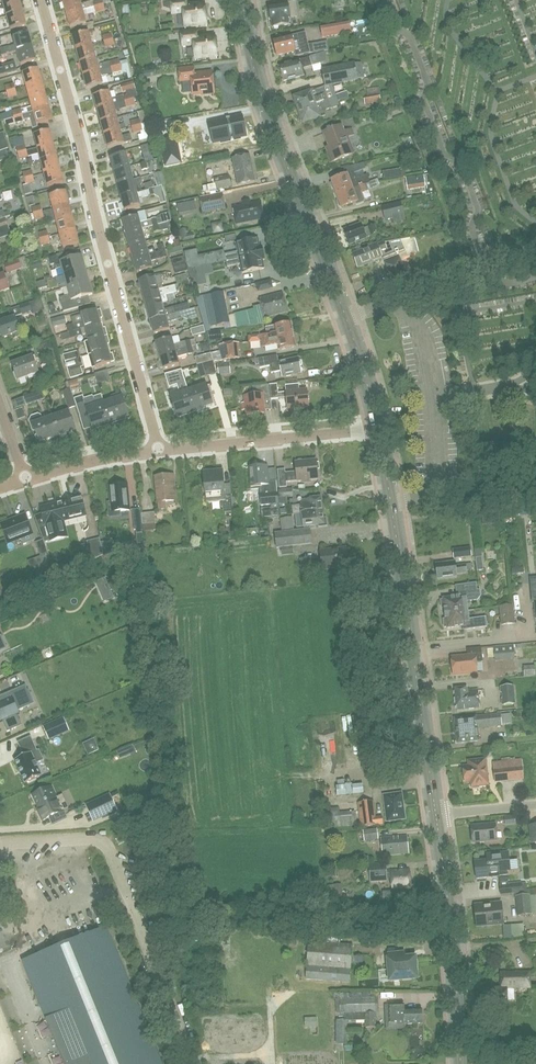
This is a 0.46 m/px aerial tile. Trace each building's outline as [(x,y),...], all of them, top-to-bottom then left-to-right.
[(23,12),(20,0),(18,0),(4,4),(7,17),(23,12)] [(67,15),(84,11),(94,8),(94,7),(104,5),(104,4),(103,0),(97,0),(82,4),(81,0),(73,0),(64,3),(67,15)] [(186,0),(174,0),(162,1),(163,8),(172,11),(173,14),(183,12),(185,29),(207,26),(204,3),(186,5),(186,0)] [(270,15),(269,15),(269,19),(270,19),(271,21),(272,27),(290,25),(289,18),(290,18),(289,11),(296,10),(295,1),(279,3),(279,5),(269,7),(270,15)] [(104,5),(94,7),(94,8),(96,13),(106,10),(104,5)] [(84,11),(67,15),(71,29),(87,24),(84,11)] [(23,12),(7,17),(11,30),(27,25),(23,12)] [(322,38),(344,33),(344,32),(351,31),(348,20),(342,21),(342,22),(320,26),(322,38)] [(197,37),(196,30),(172,33),(173,38),(182,38),(183,45),(194,44),(196,61),(217,58),(215,35),(197,37)] [(77,50),(93,45),(90,32),(73,37),(77,50)] [(104,42),(113,39),(111,33),(102,36),(104,42)] [(305,33),(273,41),(277,56),(295,51),(296,56),(310,52),(309,48),(307,40),(305,33)] [(33,47),(29,34),(13,38),(15,45),(0,49),(0,50),(1,56),(17,51),(17,52),(33,47)] [(113,39),(104,42),(105,48),(115,45),(113,39)] [(80,63),(97,58),(93,45),(77,50),(80,63)] [(33,47),(17,52),(20,66),(36,61),(33,47)] [(97,58),(80,63),(84,76),(128,64),(127,60),(119,62),(118,59),(99,65),(98,63),(97,58)] [(309,58),(280,66),(284,81),(303,76),(301,68),(311,65),(309,58)] [(364,78),(361,63),(355,64),(355,63),(321,70),(325,87),(358,80),(358,79),(364,78)] [(128,64),(84,76),(87,89),(104,84),(102,76),(112,73),(112,74),(119,72),(122,81),(132,78),(128,64)] [(195,73),(194,68),(179,69),(181,82),(191,81),(193,94),(201,93),(201,94),(215,93),(212,71),(195,73)] [(26,86),(43,82),(39,70),(23,74),(26,86)] [(30,99),(46,95),(43,82),(26,86),(30,99)] [(122,93),(126,92),(135,89),(133,82),(120,85),(122,93)] [(6,92),(15,90),(14,83),(5,86),(6,92)] [(311,93),(295,98),(295,99),(294,101),(295,105),(297,105),(299,110),(327,100),(327,99),(323,87),(315,90),(317,96),(312,98),(311,93)] [(125,102),(134,99),(138,98),(135,89),(126,92),(127,95),(112,98),(110,92),(94,96),(97,109),(114,105),(125,102)] [(15,90),(6,92),(8,98),(17,95),(15,90)] [(336,95),(338,101),(349,97),(347,91),(336,95)] [(370,95),(370,94),(363,96),(365,104),(381,101),(379,93),(370,95)] [(28,113),(50,107),(46,95),(30,99),(32,107),(27,109),(28,113)] [(299,110),(301,116),(300,117),(301,122),(303,122),(325,115),(324,111),(330,108),(330,109),(331,108),(340,106),(338,101),(336,95),(327,99),(327,100),(299,110)] [(134,99),(125,102),(127,108),(136,105),(134,99)] [(101,122),(117,118),(114,105),(97,109),(101,122)] [(23,115),(13,117),(15,123),(30,119),(33,129),(38,128),(37,125),(53,120),(52,117),(50,107),(28,113),(23,115)] [(12,112),(3,114),(4,120),(5,120),(13,117),(23,115),(21,110),(21,109),(12,112)] [(132,127),(141,125),(148,123),(144,111),(139,112),(137,112),(139,119),(130,121),(132,127)] [(245,133),(243,120),(239,121),(238,117),(230,119),(230,118),(226,119),(226,120),(210,123),(211,129),(215,128),(218,142),(242,137),(241,133),(245,133)] [(104,135),(121,130),(126,129),(124,124),(120,125),(117,118),(101,122),(104,135)] [(142,130),(141,125),(132,127),(133,134),(143,131),(142,130)] [(343,132),(341,126),(324,132),(331,151),(329,152),(332,161),(351,154),(345,137),(354,134),(352,129),(343,132)] [(121,130),(104,135),(108,148),(133,141),(131,133),(122,135),(121,130)] [(37,147),(54,142),(51,131),(34,135),(37,147)] [(18,152),(27,149),(23,136),(11,139),(13,148),(17,147),(18,152)] [(177,140),(161,143),(165,166),(181,163),(177,140)] [(41,160),(57,155),(54,142),(37,147),(38,148),(27,151),(27,149),(18,152),(20,159),(29,156),(29,157),(39,154),(41,160)] [(10,158),(7,150),(0,153),(0,161),(10,158)] [(154,160),(151,152),(143,155),(145,162),(154,160)] [(114,171),(130,167),(126,154),(110,158),(114,171)] [(44,173),(60,169),(57,155),(41,160),(44,173)] [(238,185),(255,181),(249,155),(232,158),(238,185)] [(146,162),(140,164),(141,170),(148,168),(146,162)] [(117,184),(140,178),(140,177),(133,179),(130,167),(114,171),(117,184)] [(60,169),(44,173),(47,186),(64,182),(60,169)] [(24,178),(33,176),(31,170),(22,172),(24,178)] [(164,185),(161,172),(154,174),(158,187),(162,186),(164,185)] [(356,180),(353,173),(332,181),(332,182),(331,183),(332,189),(335,189),(337,194),(367,183),(374,181),(371,174),(356,180)] [(215,184),(208,186),(209,191),(231,186),(229,175),(214,178),(215,184)] [(433,187),(428,175),(423,176),(423,175),(405,178),(407,190),(425,187),(427,195),(435,192),(433,187)] [(33,176),(24,178),(26,185),(34,182),(33,176)] [(121,197),(142,191),(140,185),(142,182),(140,178),(117,184),(121,197)] [(374,181),(367,183),(337,194),(339,200),(337,201),(339,206),(341,206),(342,207),(355,202),(356,204),(363,202),(364,199),(361,192),(376,186),(374,181)] [(158,187),(142,191),(121,197),(124,211),(140,206),(138,198),(149,195),(149,196),(154,194),(159,196),(164,195),(162,186),(158,187)] [(66,192),(66,191),(50,195),(53,208),(69,204),(68,200),(71,199),(69,192),(66,192)] [(202,213),(226,208),(223,193),(199,198),(202,213)] [(250,202),(250,199),(242,201),(243,204),(233,207),(237,225),(264,218),(260,200),(250,202)] [(179,216),(197,213),(194,201),(177,204),(179,216)] [(400,202),(382,207),(386,220),(392,219),(391,215),(403,212),(400,202)] [(57,221),(72,217),(69,204),(53,208),(57,221)] [(33,214),(42,211),(41,205),(31,207),(33,214)] [(42,211),(33,214),(35,220),(44,217),(42,211)] [(151,226),(169,221),(171,221),(169,213),(161,215),(156,218),(150,219),(150,220),(140,223),(138,216),(122,220),(126,233),(142,229),(151,226)] [(0,219),(0,239),(11,235),(5,217),(0,219)] [(60,234),(76,230),(72,217),(57,221),(60,234)] [(169,221),(151,226),(153,233),(168,229),(170,224),(169,221)] [(363,229),(361,224),(343,230),(349,245),(367,238),(366,237),(378,233),(375,225),(363,229)] [(35,240),(49,237),(47,231),(38,233),(37,233),(35,227),(31,228),(35,240)] [(187,234),(186,228),(180,229),(183,241),(195,239),(194,233),(187,234)] [(130,247),(145,242),(142,229),(126,233),(130,247)] [(76,230),(60,234),(63,247),(79,243),(76,230)] [(225,242),(237,240),(236,234),(224,236),(225,242)] [(49,237),(35,240),(35,241),(40,239),(41,245),(50,243),(49,237)] [(237,252),(225,255),(226,261),(263,253),(262,246),(260,246),(259,238),(236,243),(237,252)] [(368,248),(352,254),(358,267),(374,261),(373,259),(389,253),(384,241),(368,248)] [(133,260),(156,253),(154,248),(148,250),(145,242),(130,247),(133,260)] [(159,252),(165,250),(164,244),(157,246),(159,252)] [(190,267),(211,263),(210,254),(197,257),(196,249),(186,251),(190,267)] [(156,253),(133,260),(137,273),(152,268),(151,261),(160,258),(161,259),(167,257),(165,250),(159,252),(156,253)] [(64,275),(86,269),(82,256),(65,261),(63,253),(48,258),(51,265),(54,264),(56,270),(62,268),(64,275)] [(263,253),(226,261),(227,267),(240,264),(242,274),(265,269),(263,260),(265,260),(263,253)] [(173,267),(186,264),(184,256),(180,257),(171,260),(173,267)] [(404,272),(398,256),(385,261),(391,277),(390,277),(394,288),(409,282),(405,272),(404,272)] [(7,274),(22,268),(28,266),(25,257),(19,259),(4,264),(7,274)] [(186,264),(173,267),(175,274),(188,270),(186,264)] [(61,290),(68,288),(89,282),(86,269),(64,275),(66,282),(60,284),(61,290)] [(9,289),(4,273),(0,275),(0,292),(9,289)] [(156,275),(159,283),(164,281),(162,273),(156,275)] [(177,284),(188,281),(186,274),(175,277),(177,284)] [(199,279),(203,290),(214,286),(209,275),(199,279)] [(143,295),(163,289),(162,284),(157,285),(155,277),(140,282),(140,283),(138,284),(139,289),(142,289),(143,295)] [(38,288),(47,286),(45,280),(36,282),(38,288)] [(262,292),(276,288),(273,280),(259,284),(262,292)] [(89,282),(68,288),(70,295),(60,298),(64,312),(78,308),(76,299),(93,295),(89,282)] [(147,308),(162,303),(162,302),(167,301),(165,295),(176,292),(175,285),(163,289),(143,295),(147,308)] [(223,292),(210,295),(216,326),(230,323),(228,315),(223,292)] [(254,309),(234,313),(234,314),(237,326),(237,327),(258,325),(258,324),(265,323),(264,317),(287,312),(283,293),(259,299),(261,305),(253,307),(254,309)] [(200,296),(195,297),(203,325),(203,326),(205,332),(211,331),(200,296)] [(45,310),(41,298),(29,302),(19,306),(21,312),(22,314),(31,311),(32,314),(45,310)] [(150,321),(195,307),(194,302),(188,304),(188,303),(164,310),(162,303),(147,308),(150,321)] [(195,307),(150,321),(154,334),(170,330),(168,322),(183,318),(189,320),(198,317),(195,307)] [(61,335),(100,324),(99,319),(102,318),(100,310),(97,311),(97,310),(81,315),(83,322),(72,324),(66,326),(68,332),(61,334),(61,335)] [(53,327),(67,323),(65,315),(51,319),(53,327)] [(20,332),(15,316),(0,321),(0,330),(3,338),(20,332)] [(262,341),(293,335),(291,323),(265,328),(266,334),(261,335),(262,341)] [(85,342),(107,336),(105,328),(102,329),(100,324),(61,335),(63,341),(76,337),(87,334),(88,340),(84,341),(85,342)] [(192,336),(205,332),(203,326),(190,329),(192,336)] [(180,334),(173,336),(175,343),(182,340),(180,334)] [(248,336),(249,343),(261,342),(260,334),(248,336)] [(293,335),(262,341),(263,347),(277,344),(278,350),(295,347),(293,335)] [(88,355),(107,350),(106,345),(109,344),(107,336),(85,342),(88,355)] [(158,351),(160,356),(192,347),(190,340),(174,345),(172,338),(156,343),(156,344),(155,344),(154,345),(155,350),(157,351),(158,351)] [(219,345),(224,361),(240,358),(239,351),(240,351),(239,343),(219,345)] [(192,347),(160,356),(161,361),(160,361),(159,363),(160,368),(162,368),(163,368),(163,369),(179,365),(177,357),(194,353),(192,347)] [(81,356),(80,350),(63,355),(65,361),(76,358),(81,357),(81,356)] [(107,350),(88,355),(92,369),(96,368),(111,364),(111,363),(114,362),(112,354),(109,355),(107,350)] [(202,363),(213,360),(211,353),(195,357),(197,365),(202,363)] [(18,380),(38,373),(35,365),(38,364),(35,355),(12,364),(18,380)] [(301,365),(300,360),(298,360),(298,358),(278,362),(277,355),(258,358),(260,368),(270,366),(271,372),(280,370),(282,377),(301,373),(299,366),(301,365)] [(83,367),(81,357),(76,358),(65,361),(68,371),(70,378),(83,374),(81,367),(83,367)] [(213,361),(213,360),(202,363),(206,376),(216,373),(213,361)] [(98,384),(110,380),(107,370),(94,374),(98,384)] [(169,388),(177,385),(185,383),(182,370),(165,375),(169,388)] [(188,390),(195,411),(212,405),(206,384),(188,390)] [(269,385),(271,399),(286,397),(287,409),(308,407),(307,390),(299,390),(299,384),(285,385),(286,392),(278,393),(277,391),(282,390),(281,386),(277,386),(277,384),(269,385)] [(272,409),(271,399),(269,385),(253,386),(253,394),(244,395),(245,402),(241,403),(242,410),(246,410),(246,414),(264,412),(263,410),(272,409)] [(76,406),(70,388),(62,391),(68,408),(76,406)] [(177,416),(195,411),(188,390),(171,396),(177,416)] [(26,405),(44,399),(41,391),(23,397),(23,398),(13,402),(15,409),(26,405)] [(104,402),(110,422),(128,417),(122,397),(120,393),(111,395),(112,400),(104,402)] [(83,396),(76,398),(82,417),(88,415),(92,428),(110,422),(104,402),(101,395),(93,397),(92,396),(84,399),(83,396)] [(50,418),(57,436),(75,430),(69,412),(50,418)] [(57,436),(50,418),(42,421),(40,416),(38,414),(31,417),(29,421),(32,431),(35,431),(39,442),(57,436)] [(286,480),(278,480),(279,488),(286,487),(286,483),(302,481),(310,480),(318,479),(316,460),(303,462),(303,461),(301,460),(298,460),(297,461),(297,462),(295,463),(296,472),(285,473),(286,480)] [(269,482),(267,465),(248,467),(250,486),(250,489),(259,489),(260,494),(261,505),(271,504),(273,510),(279,509),(278,504),(279,504),(277,493),(276,481),(269,482)] [(221,484),(220,472),(203,473),(206,500),(222,498),(224,513),(233,512),(232,494),(225,495),(224,484),(221,484)] [(172,487),(171,475),(156,476),(158,510),(166,509),(166,501),(176,500),(175,487),(172,487)] [(120,511),(130,510),(127,484),(109,486),(111,502),(108,503),(109,516),(120,514),(120,511)] [(279,499),(293,497),(292,489),(278,489),(279,499)] [(82,497),(73,499),(72,497),(65,499),(65,501),(42,507),(43,513),(35,516),(43,539),(45,543),(69,537),(65,521),(87,516),(82,497)] [(314,515),(322,514),(320,497),(301,499),(301,498),(300,498),(299,497),(298,498),(297,499),(298,500),(298,501),(299,501),(300,501),(300,504),(291,505),(292,514),(295,514),(313,512),(314,515)] [(142,529),(141,514),(140,509),(132,510),(134,530),(142,529)] [(155,523),(154,512),(141,514),(142,529),(143,530),(153,528),(156,528),(155,523)] [(313,512),(295,514),(296,527),(319,525),(319,527),(327,526),(326,518),(323,518),(322,514),(314,515),(313,512)] [(26,515),(1,524),(8,543),(21,538),(23,544),(35,540),(33,534),(26,515)] [(282,531),(294,529),(292,517),(280,518),(282,531)] [(281,548),(293,547),(293,546),(312,544),(310,529),(274,533),(276,548),(281,548)] [(91,560),(103,554),(99,538),(87,541),(91,560)] [(48,554),(45,543),(43,539),(35,543),(41,557),(48,554)] [(117,544),(109,545),(110,554),(117,553),(117,544)] [(281,548),(282,555),(294,553),(293,547),(281,548)] [(455,558),(468,556),(472,556),(471,547),(454,549),(455,558)] [(347,570),(347,567),(348,566),(346,549),(321,551),(322,569),(338,568),(338,571),(340,573),(346,572),(347,570)] [(301,574),(315,572),(314,557),(300,559),(301,574)] [(455,565),(455,561),(436,564),(438,578),(456,576),(456,574),(467,573),(467,571),(473,570),(472,563),(455,565)] [(105,578),(98,581),(106,600),(113,597),(105,578)] [(445,613),(468,609),(467,600),(478,599),(481,595),(480,589),(462,591),(462,595),(444,597),(443,597),(443,599),(440,599),(442,607),(444,607),(445,613)] [(501,625),(514,623),(512,604),(499,605),(501,625)] [(468,609),(445,613),(445,618),(443,618),(444,627),(446,626),(447,628),(448,628),(466,625),(467,629),(487,626),(486,616),(469,619),(468,609)] [(495,661),(515,660),(513,645),(493,647),(495,661)] [(452,675),(477,674),(476,664),(483,664),(483,649),(468,650),(468,657),(452,657),(452,675)] [(535,665),(524,665),(524,676),(535,675),(535,674),(535,668),(535,665)] [(502,704),(515,703),(513,684),(500,686),(502,704)] [(19,716),(15,706),(21,704),(21,703),(23,702),(24,704),(25,704),(32,701),(29,695),(30,694),(29,692),(28,692),(26,686),(0,698),(0,722),(5,720),(7,726),(5,727),(7,732),(13,729),(13,728),(20,725),(16,717),(19,716)] [(467,690),(467,687),(455,688),(457,710),(480,707),(478,689),(467,690)] [(457,743),(479,741),(478,729),(502,726),(500,713),(476,716),(454,719),(457,743)] [(49,740),(69,731),(63,717),(43,726),(49,740)] [(25,756),(15,760),(25,783),(41,776),(36,764),(31,754),(37,751),(31,736),(18,742),(21,750),(22,750),(25,756)] [(494,783),(524,779),(521,758),(492,762),(493,768),(494,783)] [(489,785),(486,759),(469,760),(470,765),(463,766),(465,782),(470,782),(471,787),(473,787),(473,788),(480,787),(480,786),(489,785)] [(352,785),(352,783),(345,784),(345,786),(336,787),(337,796),(346,795),(353,795),(364,794),(363,784),(352,785)] [(51,787),(33,795),(39,808),(38,809),(43,820),(49,817),(52,824),(67,817),(64,811),(63,810),(61,811),(55,799),(56,798),(56,797),(51,787)] [(387,821),(405,819),(402,793),(384,795),(387,821)] [(110,795),(87,806),(93,820),(116,809),(110,795)] [(375,816),(373,801),(358,803),(361,826),(383,824),(382,815),(375,816)] [(339,807),(330,808),(331,827),(352,826),(356,825),(355,811),(351,811),(339,812),(339,807)] [(474,842),(496,839),(494,824),(472,826),(474,842)] [(364,842),(378,839),(377,828),(363,830),(364,842)] [(382,855),(389,855),(408,853),(406,836),(381,838),(382,855)] [(535,895),(535,888),(523,890),(522,882),(508,884),(507,871),(509,870),(507,853),(487,855),(488,862),(475,863),(477,879),(499,877),(501,895),(514,893),(515,897),(535,895)] [(386,870),(385,862),(369,863),(371,882),(387,880),(387,878),(391,878),(392,888),(411,887),(409,870),(391,871),(391,870),(386,870)] [(341,884),(327,886),(329,898),(329,902),(343,900),(341,884)] [(515,897),(517,916),(535,914),(535,895),(515,897)] [(477,927),(503,924),(500,902),(474,904),(477,927)] [(65,1063),(162,1063),(109,926),(24,959),(65,1063)] [(339,943),(340,934),(319,932),(318,941),(309,941),(308,948),(305,979),(349,983),(353,944),(339,943)] [(417,955),(428,956),(428,948),(417,948),(417,955)] [(399,959),(399,952),(388,954),(389,962),(390,962),(391,979),(417,977),(415,958),(399,959)] [(530,988),(530,972),(501,971),(501,987),(482,987),(482,1006),(507,1006),(507,988),(530,988)] [(376,1012),(379,1012),(379,998),(343,999),(336,999),(336,1012),(340,1012),(340,1021),(364,1020),(365,1027),(376,1027),(376,1012)] [(404,1004),(388,1005),(388,1006),(388,1010),(389,1027),(398,1027),(398,1024),(405,1024),(423,1023),(422,1009),(404,1010),(404,1004)] [(424,1045),(416,1046),(418,1057),(426,1055),(424,1045)]
